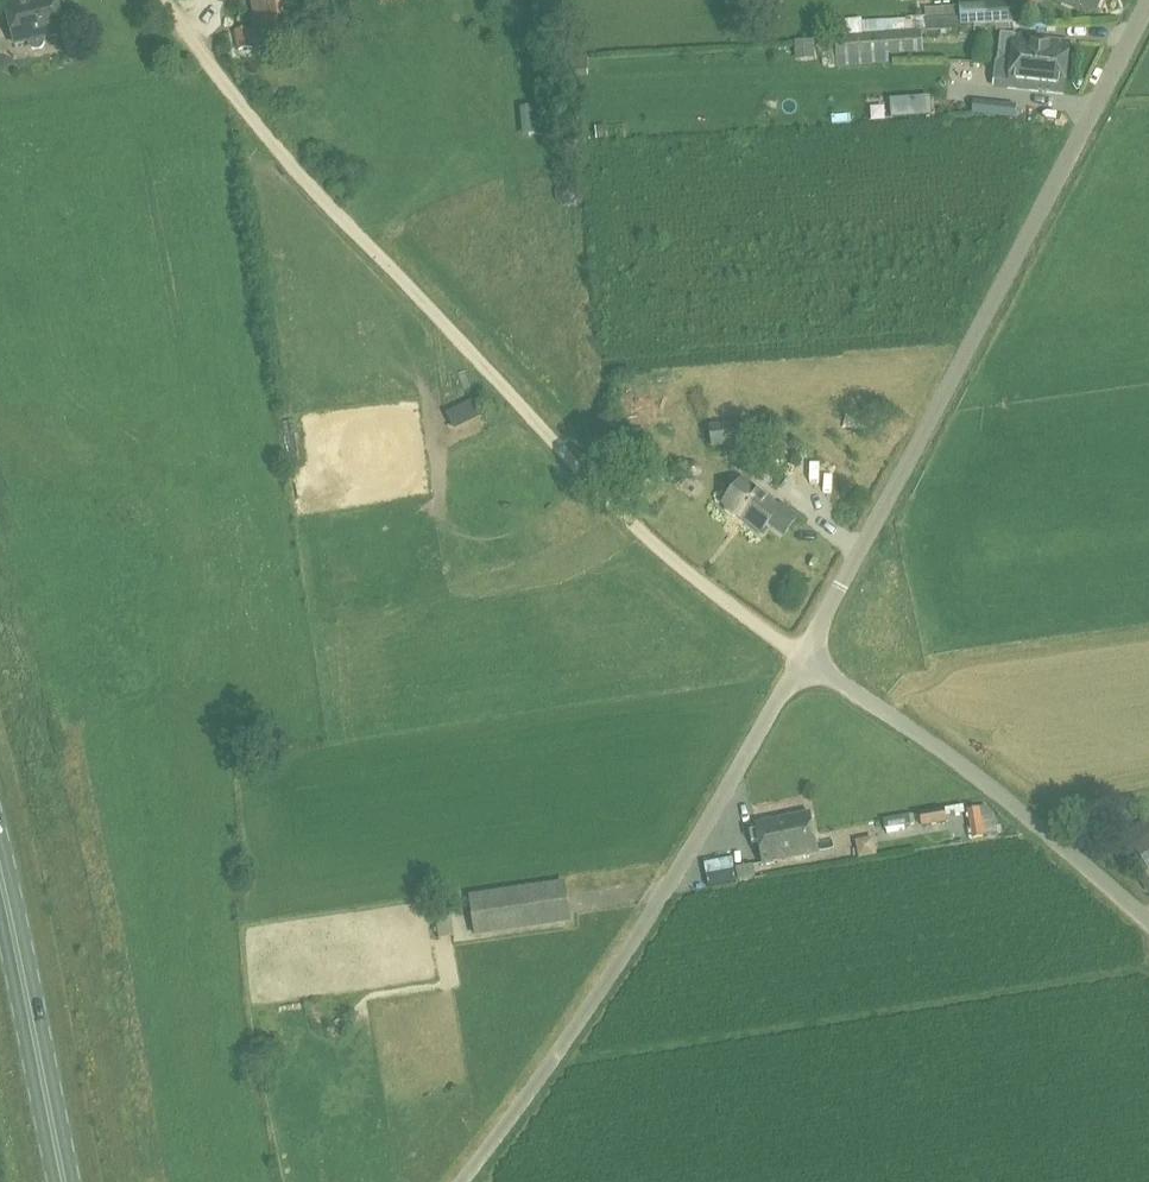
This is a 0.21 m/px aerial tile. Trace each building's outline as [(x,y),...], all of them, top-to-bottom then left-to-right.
[(12,4),(9,5),(19,44),(32,41),(33,45),(36,48),(40,49),(44,48),(47,45),(48,41),(48,37),(68,32),(60,0),(11,0),(12,4)] [(259,46),(308,39),(302,0),(252,0),(259,46)] [(1079,12),(1081,8),(1096,15),(1102,0),(1053,0),(1079,12)] [(985,2),(985,4),(987,25),(1016,23),(1014,1),(985,2)] [(985,4),(960,6),(962,26),(987,25),(985,4)] [(960,6),(925,8),(926,28),(962,26),(960,6)] [(912,19),(849,24),(850,35),(878,33),(913,31),(912,19)] [(235,32),(238,51),(255,48),(251,29),(235,32)] [(878,33),(879,54),(922,51),(921,30),(913,31),(878,33)] [(850,35),(836,36),(837,57),(879,54),(878,33),(850,35)] [(1011,63),(1068,67),(1070,44),(1013,38),(998,37),(996,62),(1011,63)] [(813,38),(794,40),(796,59),(815,58),(813,38)] [(517,40),(517,51),(526,51),(525,40),(517,40)] [(1068,67),(1011,63),(1008,88),(1065,94),(1068,67)] [(910,97),(911,117),(932,115),(930,96),(910,97)] [(1016,103),(975,99),(973,112),(1015,116),(1016,103)] [(709,426),(712,447),(741,444),(738,422),(709,426)] [(694,478),(695,478),(696,478),(697,478),(698,478),(699,477),(700,477),(700,476),(701,476),(701,475),(702,475),(702,474),(702,473),(703,473),(703,472),(703,471),(703,470),(703,469),(703,468),(703,467),(702,467),(702,466),(702,465),(701,465),(701,464),(700,464),(700,463),(699,463),(698,463),(698,462),(697,462),(696,462),(695,462),(694,462),(693,462),(692,463),(691,463),(690,463),(690,464),(689,464),(689,465),(688,466),(688,467),(687,467),(687,468),(687,469),(687,470),(687,471),(687,472),(688,473),(688,474),(689,475),(690,476),(691,477),(692,477),(693,478),(694,478)] [(745,479),(723,504),(726,507),(727,511),(732,515),(736,515),(759,534),(768,524),(783,536),(799,517),(782,503),(779,507),(745,479)] [(973,838),(997,834),(994,813),(986,807),(969,810),(973,838)] [(923,825),(947,821),(944,808),(921,813),(923,825)] [(818,853),(810,812),(757,823),(765,863),(818,853)] [(864,854),(885,849),(880,829),(859,834),(864,854)] [(1121,834),(1106,844),(1124,869),(1138,859),(1121,834)] [(1148,869),(1148,836),(1134,847),(1148,869)] [(756,876),(756,879),(767,877),(766,871),(755,873),(753,865),(736,868),(739,880),(756,876)] [(471,897),(477,935),(571,921),(565,883),(471,897)]
